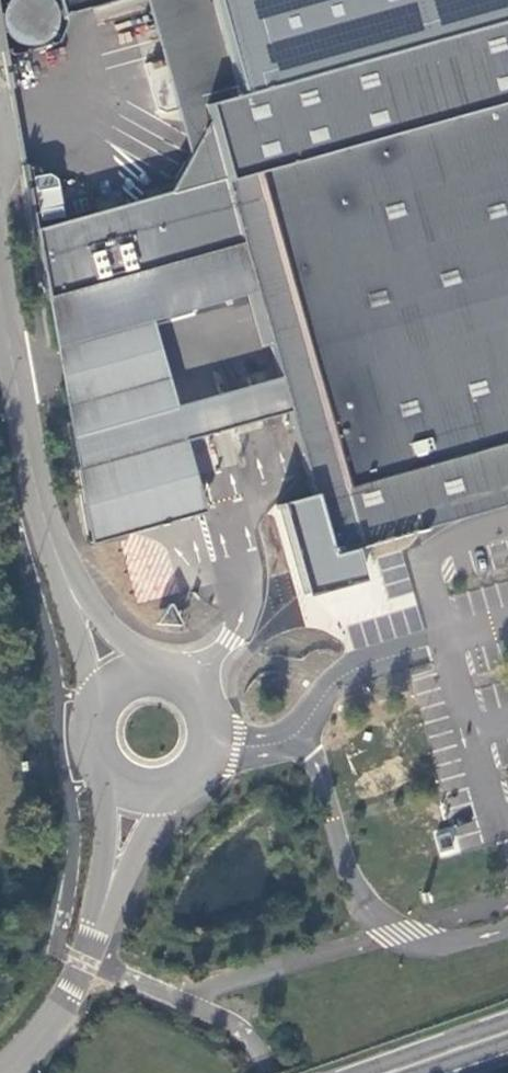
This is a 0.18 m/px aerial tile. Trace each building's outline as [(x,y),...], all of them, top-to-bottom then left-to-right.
[(1,62),(54,47),(61,29),(60,21),(134,0),(0,0),(0,54),(1,62)] [(186,159),(205,126),(199,103),(234,93),(208,0),(141,0),(186,159)] [(329,558),(417,533),(413,518),(507,491),(507,21),(235,97),(234,93),(199,103),(205,126),(186,159),(168,195),(33,233),(45,306),(240,250),(254,295),(279,380),(289,415),(329,558)] [(174,409),(150,324),(254,295),(240,250),(45,306),(88,546),(203,514),(184,444),(289,415),(279,380),(174,409)] [(413,518),(417,533),(507,507),(507,491),(413,518)] [(473,847),(470,825),(435,830),(438,852),(473,847)]
